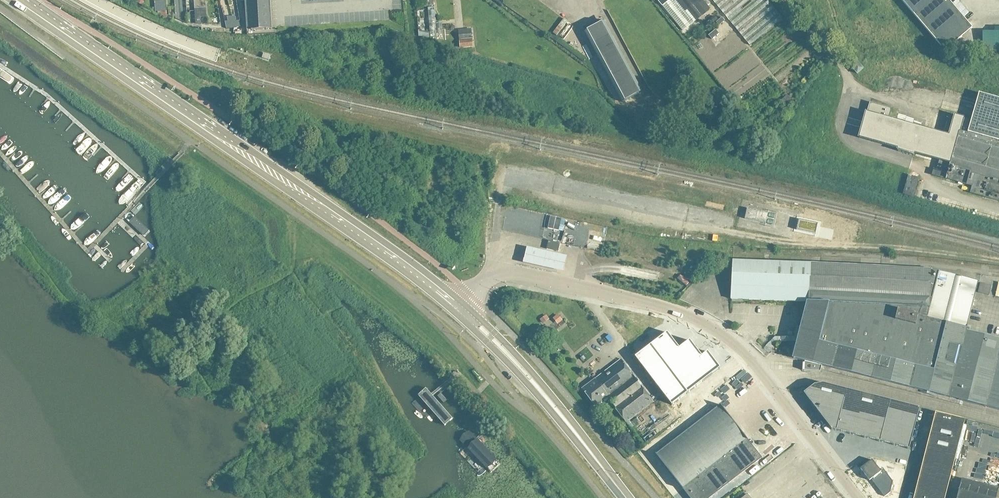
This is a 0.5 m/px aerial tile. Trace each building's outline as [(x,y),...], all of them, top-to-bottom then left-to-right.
[(271,13),(270,0),(245,0),(246,29),(272,28),(271,13)] [(659,7),(661,5),(681,30),(709,8),(703,0),(653,0),(659,7)] [(749,45),(782,18),(767,0),(712,0),(727,17),(749,45)] [(913,14),(944,51),(972,27),(949,0),(901,0),(913,14)] [(434,10),(428,11),(430,40),(443,39),(442,22),(435,22),(434,10)] [(604,20),(584,31),(622,102),(642,91),(604,20)] [(994,27),(994,31),(982,31),(982,51),(998,51),(998,27),(994,27)] [(471,28),(458,29),(459,47),(465,47),(466,52),(473,54),(472,47),(473,46),(471,28)] [(260,59),(269,59),(269,51),(261,51),(260,59)] [(848,63),(856,73),(862,68),(854,58),(848,63)] [(892,108),(870,102),(867,112),(866,112),(858,137),(898,149),(897,151),(913,155),(914,153),(939,160),(935,175),(972,186),(970,192),(998,201),(998,146),(995,145),(997,140),(998,141),(998,98),(979,92),(971,120),(949,114),(943,134),(889,118),(892,108)] [(786,109),(792,104),(790,101),(791,100),(786,94),(779,100),(786,109)] [(918,177),(908,174),(902,194),(913,197),(913,196),(918,177)] [(135,215),(143,206),(139,202),(130,210),(135,215)] [(745,218),(765,222),(767,213),(747,208),(745,218)] [(798,219),(796,229),(815,234),(818,223),(798,219)] [(670,221),(669,228),(680,230),(681,222),(670,221)] [(567,256),(527,247),(525,254),(523,262),(563,271),(565,264),(567,256)] [(733,269),(731,299),(808,302),(794,358),(804,361),(804,362),(803,362),(802,370),(804,370),(820,371),(821,365),(998,410),(998,339),(966,331),(979,281),(930,268),(912,268),(912,262),(881,261),(881,266),(733,260),(733,269)] [(667,332),(651,344),(663,360),(679,348),(667,332)] [(679,348),(663,360),(675,376),(688,366),(702,355),(689,340),(679,348)] [(651,344),(635,356),(647,372),(663,360),(651,344)] [(702,355),(688,366),(701,382),(720,367),(707,351),(702,355)] [(609,398),(635,378),(621,359),(582,388),(595,406),(608,396),(609,398)] [(663,360),(647,372),(671,404),(687,392),(675,376),(663,360)] [(688,366),(675,376),(687,392),(701,382),(688,366)] [(437,424),(452,411),(420,374),(405,387),(437,424)] [(635,378),(609,398),(616,407),(615,407),(626,422),(629,420),(653,402),(635,378)] [(848,392),(849,389),(823,383),(814,384),(803,393),(820,414),(848,392)] [(878,397),(849,389),(848,392),(839,431),(868,438),(878,397)] [(839,431),(848,392),(820,414),(831,429),(839,431)] [(893,400),(878,397),(868,438),(883,442),(893,400)] [(883,442),(897,446),(907,404),(893,400),(883,442)] [(720,404),(671,442),(663,433),(651,443),(658,452),(656,454),(682,488),(747,439),(720,404)] [(664,427),(686,409),(682,404),(660,422),(664,427)] [(919,407),(907,404),(897,446),(909,448),(919,407)] [(932,423),(962,431),(965,419),(935,412),(932,423)] [(959,442),(962,431),(932,423),(929,435),(959,442)] [(487,475),(502,462),(470,425),(455,439),(487,475)] [(643,434),(647,440),(657,433),(653,428),(643,434)] [(956,454),(959,442),(929,435),(926,446),(956,454)] [(682,488),(690,497),(709,497),(761,457),(747,439),(682,488)] [(923,458),(953,465),(956,454),(926,446),(923,458)] [(903,463),(905,458),(897,455),(895,461),(903,463)] [(921,469),(950,477),(953,465),(923,458),(921,469)] [(871,460),(860,469),(865,475),(864,476),(866,480),(868,478),(870,480),(876,475),(883,485),(893,478),(888,471),(883,475),(871,460)] [(818,482),(805,465),(790,477),(763,497),(797,497),(818,482)] [(918,480),(947,488),(950,477),(921,469),(918,480)] [(939,497),(945,497),(947,488),(918,480),(915,492),(939,497)] [(797,497),(831,497),(823,488),(818,482),(797,497)] [(888,490),(886,497),(896,497),(888,490)] [(958,490),(956,497),(991,497),(958,490)]
